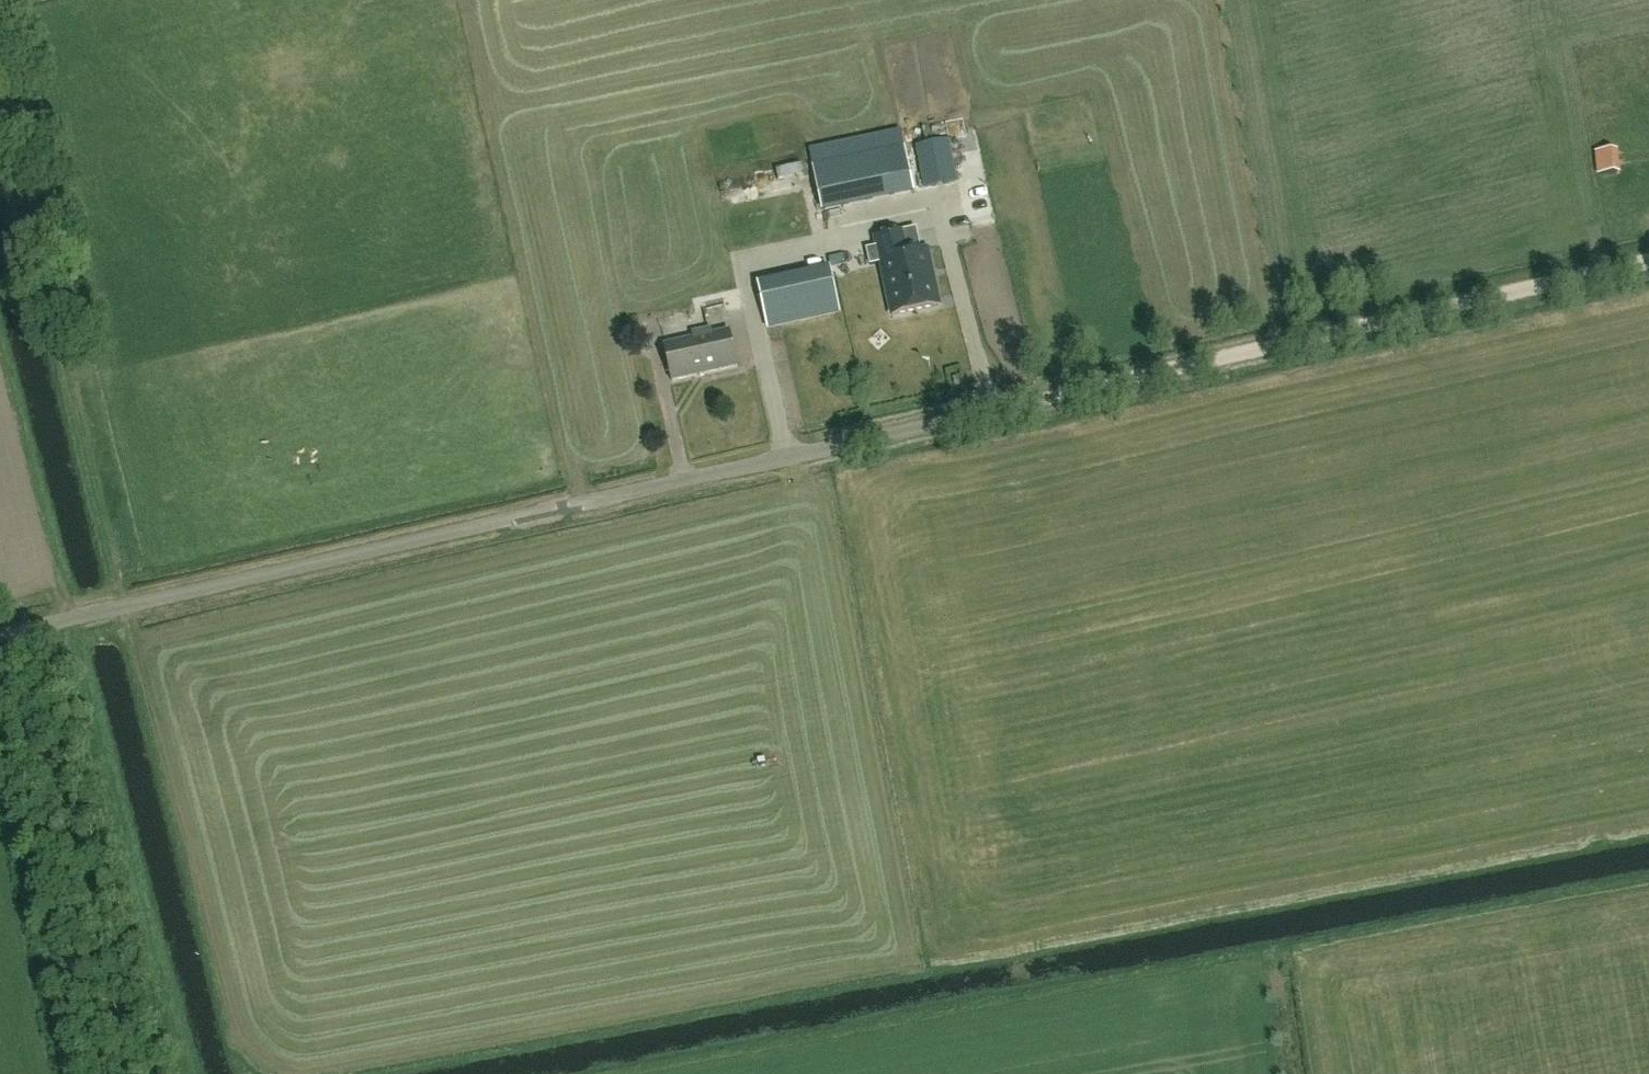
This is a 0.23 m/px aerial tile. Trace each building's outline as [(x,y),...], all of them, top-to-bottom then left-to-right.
[(949,144),(918,150),(926,188),(956,182),(949,144)] [(822,210),(894,195),(886,155),(814,170),(822,210)] [(939,306),(927,251),(908,255),(904,233),(894,235),(876,239),(893,316),(939,306)] [(759,287),(768,327),(839,312),(830,271),(759,287)] [(664,345),(672,381),(738,367),(730,331),(712,334),(711,329),(693,332),(694,338),(664,345)]
